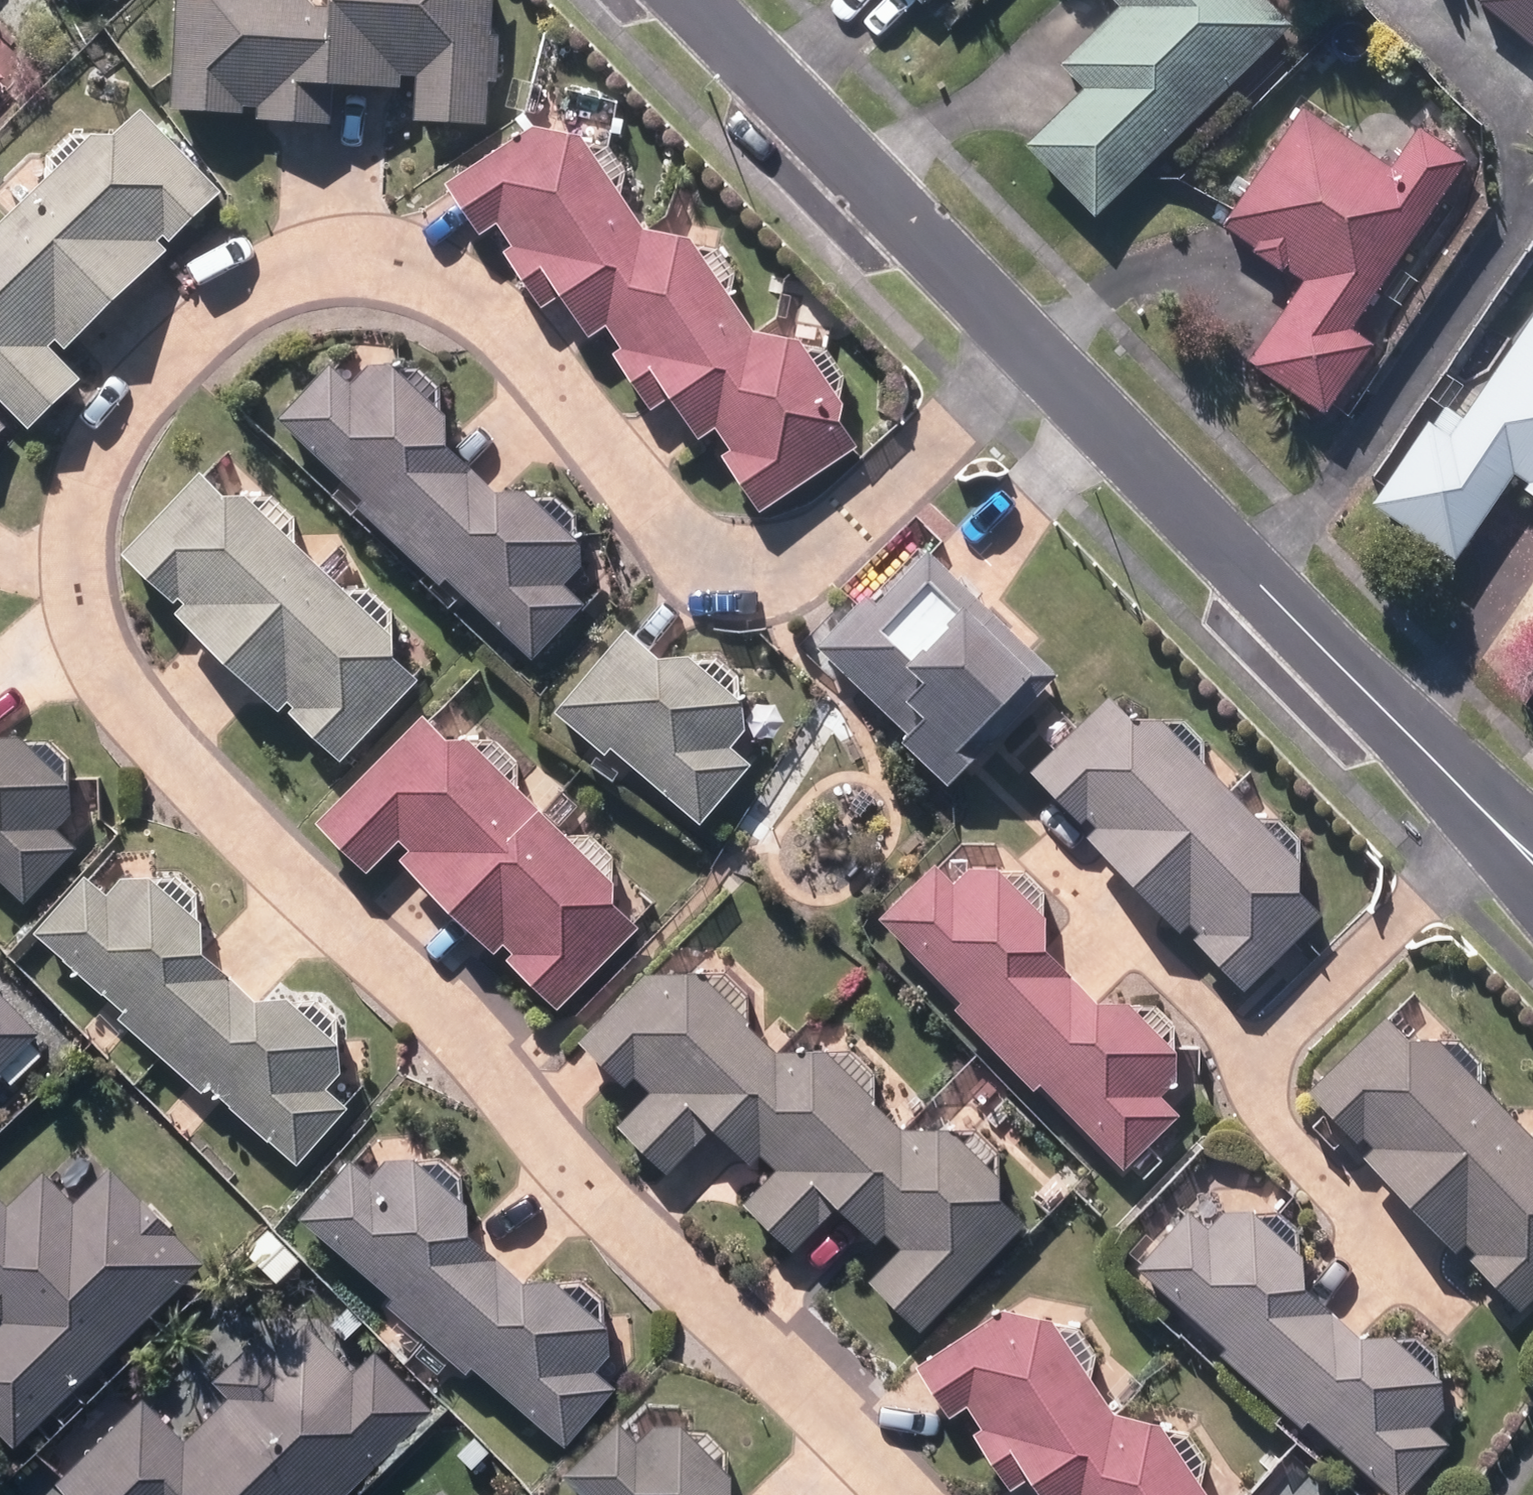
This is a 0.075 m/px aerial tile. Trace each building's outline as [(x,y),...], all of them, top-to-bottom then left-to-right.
[(173,110),(242,113),(242,104),(258,104),(257,119),(333,122),(334,79),(326,79),(330,3),(323,3),(323,8),(309,9),(302,0),(177,0),(173,110)] [(330,3),(326,79),(334,79),(399,82),(399,76),(420,76),(419,119),(485,121),(489,0),(330,0),(330,3)] [(1096,225),(1292,32),(1261,0),(1106,0),(1119,12),(1060,71),(1085,96),(1026,154),(1096,225)] [(1532,55),(1532,0),(1482,0),(1476,7),(1532,55)] [(91,133),(21,199),(119,299),(168,251),(158,243),(164,237),(171,245),(222,194),(137,108),(112,133),(91,133)] [(1247,370),(1326,421),(1371,352),(1351,339),(1379,298),(1394,307),(1410,282),(1395,273),(1467,165),(1418,131),(1390,174),(1303,116),(1223,233),(1303,286),(1247,370)] [(571,135),(526,125),(443,181),(478,234),(497,221),(513,246),(505,252),(541,306),(558,294),(607,261),(602,254),(637,231),(571,135)] [(29,427),(80,375),(51,346),(57,341),(67,351),(119,299),(21,199),(0,221),(0,398),(29,427)] [(686,242),(637,231),(602,254),(607,261),(558,294),(584,335),(606,320),(625,347),(614,354),(651,408),(669,395),(716,364),(710,356),(745,332),(686,242)] [(723,455),(761,512),(850,453),(831,425),(837,403),(797,344),(745,332),(710,356),(716,364),(669,395),(697,436),(715,424),(731,448),(723,455)] [(1458,561),(1514,478),(1532,491),(1532,335),(1451,453),(1427,436),(1378,506),(1458,561)] [(438,418),(384,368),(364,370),(345,390),(325,370),(281,418),(363,495),(355,504),(399,545),(464,475),(438,451),(438,418)] [(1430,405),(1445,414),(1460,391),(1445,380),(1430,405)] [(446,575),(533,655),(579,607),(558,586),(575,568),(574,545),(521,496),(487,496),(464,475),(399,545),(439,582),(446,575)] [(193,476),(123,552),(179,606),(175,610),(222,656),(310,564),(242,499),(217,499),(193,476)] [(900,738),(947,785),(991,738),(975,723),(1032,665),(981,617),(988,611),(928,552),(876,606),(865,597),(817,645),(906,732),(900,738)] [(310,564),(222,656),(280,710),(283,706),(341,760),(413,683),(386,658),(388,636),(310,564)] [(735,704),(685,659),(652,660),(620,633),(552,709),(602,752),(610,745),(699,822),(744,771),(723,748),(737,734),(735,704)] [(1105,703),(1034,773),(1133,877),(1222,791),(1156,725),(1126,724),(1105,703)] [(415,723),(316,823),(366,873),(399,841),(408,850),(400,858),(448,907),(537,816),(460,744),(437,744),(415,723)] [(27,897),(69,850),(52,832),(66,817),(63,786),(15,739),(0,739),(0,872),(27,897)] [(1222,791),(1133,877),(1241,988),(1318,915),(1295,893),(1296,865),(1222,791)] [(537,816),(448,907),(493,952),(503,943),(511,952),(504,959),(555,1010),(633,932),(605,906),(608,887),(537,816)] [(955,1011),(980,1037),(1053,967),(1039,952),(1038,918),(988,868),(967,868),(960,875),(947,888),(926,867),(879,914),(964,1001),(955,1011)] [(197,922),(143,876),(120,877),(108,892),(101,899),(80,880),(34,929),(123,1009),(114,1018),(156,1056),(222,980),(197,959),(197,922)] [(1039,1079),(1124,1167),(1173,1119),(1155,1098),(1171,1084),(1170,1053),(1123,1007),(1090,1006),(1053,967),(980,1037),(1031,1088),(1039,1079)] [(641,976),(581,1040),(627,1084),(635,1075),(653,1092),(619,1127),(665,1172),(713,1123),(748,1086),(742,1082),(770,1054),(742,1028),(746,1023),(696,977),(641,976)] [(222,980),(156,1056),(196,1092),(203,1084),(296,1167),(348,1109),(326,1089),(338,1076),(336,1047),(284,1001),(249,1004),(222,980)] [(12,1086),(42,1057),(28,1043),(40,1031),(0,991),(0,1073),(12,1086)] [(1382,1024),(1311,1093),(1410,1197),(1500,1111),(1435,1045),(1402,1044),(1382,1024)] [(770,1054),(742,1082),(748,1086),(713,1123),(750,1160),(760,1150),(778,1168),(745,1203),(794,1250),(837,1203),(874,1165),(869,1161),(892,1135),(864,1107),(871,1102),(823,1055),(770,1054)] [(1519,1309),(1532,1296),(1532,1146),(1500,1111),(1410,1197),(1519,1309)] [(870,1282),(921,1330),(1020,1228),(993,1204),(993,1178),(948,1137),(892,1135),(869,1161),(874,1165),(837,1203),(877,1241),(887,1231),(903,1247),(870,1282)] [(15,1447),(203,1262),(110,1167),(94,1183),(95,1173),(88,1162),(74,1159),(63,1168),(60,1181),(68,1192),(83,1195),(73,1204),(41,1172),(9,1204),(0,1195),(0,1315),(6,1321),(0,1326),(0,1431),(15,1447)] [(460,1207),(410,1163),(379,1163),(362,1180),(343,1164),(298,1212),(426,1332),(489,1265),(460,1238),(460,1207)] [(1296,1260),(1248,1216),(1221,1217),(1202,1237),(1182,1219),(1138,1266),(1227,1347),(1222,1353),(1261,1388),(1326,1316),(1296,1291),(1296,1260)] [(297,1262),(264,1230),(239,1255),(272,1288),(297,1262)] [(476,1361),(565,1444),(612,1392),(588,1369),(604,1355),(601,1331),(545,1283),(514,1288),(489,1265),(426,1332),(466,1370),(476,1361)] [(330,1325),(345,1341),(361,1328),(345,1312),(330,1325)] [(994,1312),(917,1366),(950,1412),(966,1402),(982,1425),(971,1433),(1013,1492),(1031,1480),(1078,1445),(1075,1441),(1108,1416),(1050,1324),(994,1312)] [(1387,1338),(1352,1341),(1326,1316),(1261,1388),(1301,1426),(1308,1417),(1393,1494),(1402,1494),(1448,1446),(1428,1426),(1439,1415),(1433,1380),(1387,1338)] [(432,1411),(375,1352),(354,1373),(305,1323),(275,1352),(259,1334),(213,1379),(229,1397),(184,1441),(142,1399),(128,1413),(106,1391),(23,1471),(46,1493),(56,1483),(68,1494),(346,1494),(432,1411)] [(1452,1406),(1461,1409),(1471,1405),(1475,1394),(1470,1384),(1461,1381),(1451,1385),(1447,1395),(1452,1406)] [(1075,1441),(1078,1445),(1031,1480),(1042,1494),(1201,1494),(1158,1429),(1108,1416),(1075,1441)] [(673,1437),(650,1435),(633,1454),(617,1438),(565,1490),(570,1494),(724,1494),(724,1487),(673,1437)]
